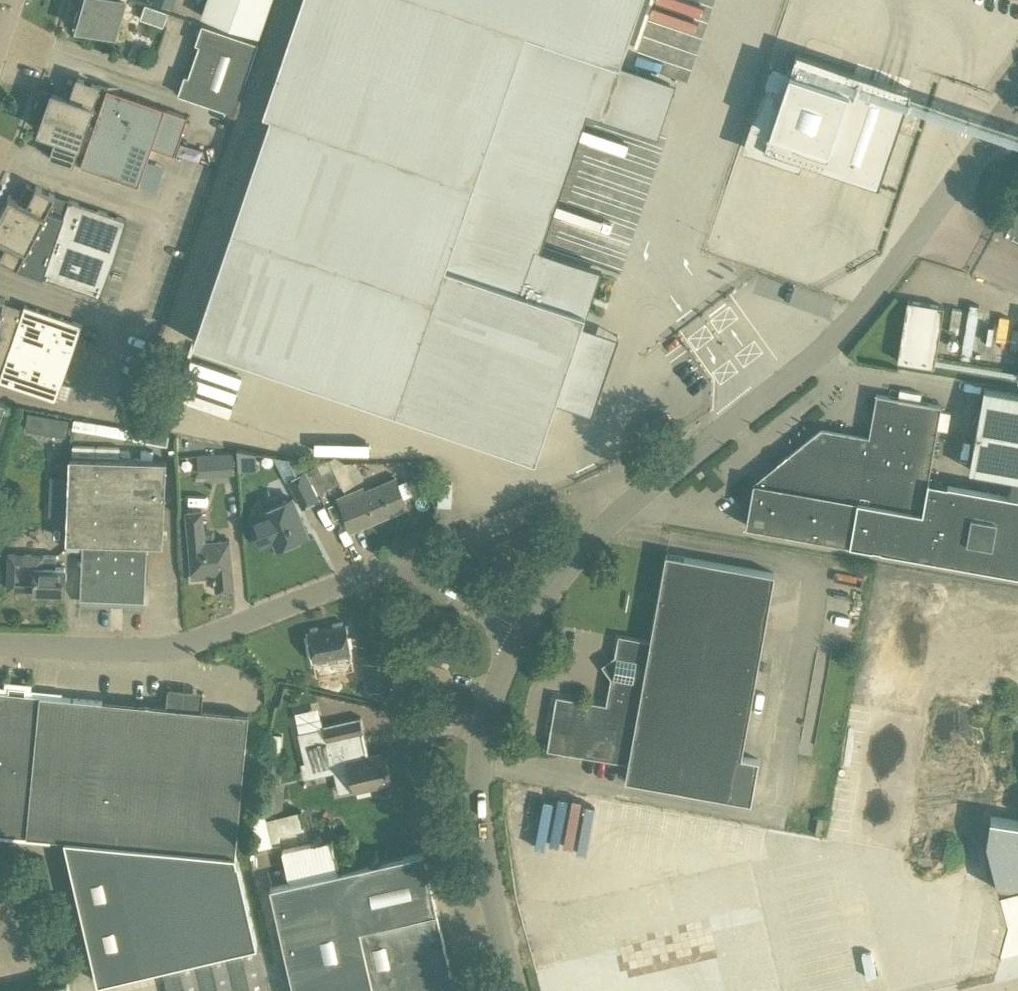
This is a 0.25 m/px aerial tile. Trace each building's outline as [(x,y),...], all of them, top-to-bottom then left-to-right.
[(126,3),(115,0),(81,0),(74,26),(116,38),(126,3)] [(153,4),(172,10),(175,0),(154,0),(153,4)] [(194,340),(535,456),(585,312),(586,312),(601,268),(540,247),(587,109),(586,109),(604,56),(617,61),(620,62),(641,0),(301,0),(263,110),(272,113),(194,340)] [(271,0),(207,0),(202,16),(259,35),(271,0)] [(164,27),(168,12),(145,4),(140,19),(164,27)] [(234,113),(259,43),(202,24),(195,43),(199,44),(188,76),(185,74),(178,94),(234,113)] [(795,49),(759,154),(797,167),(800,158),(877,184),(909,88),(795,49)] [(46,110),(152,147),(152,146),(174,154),(188,116),(165,108),(107,88),(78,78),(77,81),(68,78),(62,94),(53,91),(46,110)] [(138,185),(152,147),(46,110),(39,129),(49,133),(43,149),(52,152),(51,155),(71,162),(76,149),(85,152),(80,165),(138,185)] [(69,199),(68,202),(36,185),(35,188),(26,183),(18,199),(9,194),(0,212),(0,258),(18,267),(55,281),(100,296),(127,219),(69,199)] [(1003,230),(1017,239),(1017,203),(1003,230)] [(69,363),(82,324),(24,304),(22,309),(4,303),(5,298),(0,297),(0,343),(69,363)] [(934,366),(944,306),(907,300),(897,360),(934,366)] [(585,313),(584,325),(607,327),(608,316),(585,313)] [(69,363),(0,343),(0,382),(56,401),(69,363)] [(984,388),(970,470),(1017,478),(1017,394),(984,388)] [(950,412),(940,410),(941,406),(876,394),(869,436),(821,428),(754,482),(746,525),(1017,574),(1017,496),(928,480),(937,428),(946,430),(950,412)] [(48,416),(28,412),(25,429),(45,433),(48,416)] [(146,441),(146,456),(166,456),(166,441),(146,441)] [(256,451),(237,448),(238,471),(257,471),(256,451)] [(235,474),(234,453),(214,454),(215,475),(235,474)] [(82,548),(80,598),(145,600),(147,544),(163,544),(166,460),(69,457),(69,475),(51,475),(49,515),(67,516),(66,548),(82,548)] [(320,472),(317,464),(305,470),(317,493),(339,482),(332,467),(320,472)] [(299,508),(319,499),(316,493),(304,470),(285,480),(299,508)] [(407,506),(396,478),(364,491),(363,488),(338,498),(351,529),(407,506)] [(276,547),(308,534),(292,498),(261,511),(262,512),(248,518),(260,548),(274,542),(276,547)] [(205,541),(202,510),(186,511),(192,578),(212,577),(213,581),(214,581),(215,590),(233,589),(229,539),(205,541)] [(44,553),(8,552),(6,590),(33,591),(33,592),(37,592),(37,596),(51,597),(51,592),(65,593),(66,565),(56,564),(56,554),(44,554),(44,553)] [(742,756),(775,573),(665,553),(649,642),(620,637),(607,706),(558,697),(549,747),(628,761),(625,779),(734,799),(750,802),(758,759),(742,756)] [(313,661),(351,654),(345,624),(307,631),(313,661)] [(368,689),(391,685),(387,658),(364,662),(368,689)] [(0,691),(0,834),(65,840),(98,982),(163,966),(169,990),(267,990),(235,852),(248,714),(25,693),(26,688),(9,686),(8,692),(0,691)] [(299,732),(297,733),(303,762),(300,763),(304,779),(333,772),(338,793),(391,781),(385,752),(369,756),(360,716),(322,725),(321,719),(298,724),(299,732)] [(265,763),(279,763),(282,735),(267,733),(265,763)] [(279,807),(282,763),(279,763),(265,763),(263,762),(261,806),(279,807)] [(298,811),(266,818),(271,840),(279,838),(289,882),(270,886),(294,990),(455,990),(423,851),(338,871),(331,839),(311,843),(307,826),(302,827),(298,811)] [(823,835),(826,819),(818,817),(815,834),(823,835)] [(992,817),(987,842),(997,885),(1017,880),(1017,821),(992,817)] [(711,915),(614,933),(617,948),(573,956),(579,990),(725,990),(711,915)] [(68,980),(22,990),(70,990),(68,980)]
